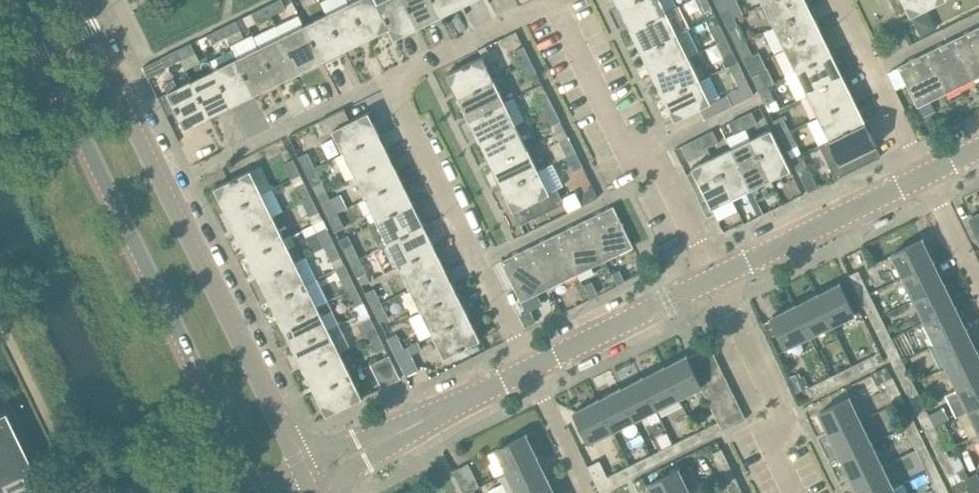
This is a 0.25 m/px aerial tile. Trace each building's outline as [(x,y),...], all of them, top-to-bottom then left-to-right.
[(267,5),(272,14),(286,7),(283,0),(277,0),(267,5)] [(377,0),(354,0),(350,2),(367,38),(390,27),(395,38),(396,37),(377,0)] [(396,37),(418,26),(405,0),(382,0),(378,2),(378,0),(377,0),(396,37)] [(418,26),(441,15),(433,0),(405,0),(418,26)] [(463,4),(461,0),(433,0),(441,15),(463,4)] [(667,11),(662,0),(631,0),(620,6),(631,28),(667,11)] [(709,0),(698,0),(703,11),(712,7),(709,0)] [(726,21),(735,17),(726,0),(715,0),(722,14),(726,21)] [(807,0),(769,0),(764,3),(775,25),(811,8),(807,0)] [(911,15),(943,0),(904,0),(911,15)] [(367,38),(350,2),(327,13),(345,49),(367,38)] [(257,21),(272,14),(267,5),(252,12),(257,21)] [(822,31),(811,8),(775,25),(786,48),(822,31)] [(912,17),(921,36),(938,28),(928,9),(912,17)] [(642,51),(678,33),(667,11),(631,28),(642,51)] [(345,49),(327,13),(305,24),(322,60),(345,49)] [(735,17),(726,21),(737,44),(746,40),(735,17)] [(222,27),(226,36),(241,29),(237,20),(222,27)] [(711,27),(718,42),(727,38),(720,23),(711,27)] [(305,24),(282,35),(300,71),(322,60),(305,24)] [(972,75),(978,71),(978,26),(975,28),(977,33),(957,43),(956,43),(972,75)] [(226,36),(222,27),(207,34),(212,44),(226,36)] [(833,53),(822,31),(786,48),(797,71),(833,53)] [(689,56),(678,33),(642,51),(653,73),(689,56)] [(277,82),(300,71),(282,35),(259,46),(277,82)] [(734,52),(727,38),(718,42),(725,57),(734,52)] [(929,56),(944,88),(957,82),(959,86),(974,79),(972,75),(956,43),(954,38),(947,42),(949,46),(929,56)] [(737,44),(748,67),(764,59),(760,51),(753,54),(746,40),(737,44)] [(191,42),(177,49),(181,59),(196,51),(191,42)] [(459,96),(494,79),(483,56),(490,53),(486,45),(479,48),(483,55),(447,73),(459,96)] [(254,93),(277,82),(259,46),(237,57),(254,93)] [(515,50),(522,65),(531,60),(524,46),(515,50)] [(162,57),(166,66),(181,59),(177,49),(162,57)] [(233,49),(210,60),(214,69),(232,104),(254,93),(238,60),(237,57),(233,49)] [(931,99),(946,92),(944,88),(929,56),(926,52),(919,55),(922,60),(902,70),(899,65),(898,66),(918,106),(919,106),(917,101),(929,95),(931,99)] [(797,71),(808,93),(844,76),(833,53),(797,71)] [(700,79),(689,56),(653,73),(664,96),(700,79)] [(775,82),(764,59),(748,67),(759,89),(768,85),(775,82)] [(531,60),(522,65),(530,80),(539,75),(531,60)] [(754,94),(738,61),(729,65),(740,87),(727,93),(733,105),(754,94)] [(232,104),(214,69),(191,80),(209,116),(232,104)] [(819,116),(855,99),(844,76),(808,93),(819,116)] [(506,101),(494,79),(459,96),(470,119),(506,101)] [(712,102),(700,79),(664,96),(676,119),(712,102)] [(186,127),(209,116),(191,80),(168,91),(186,127)] [(775,100),(768,85),(759,89),(766,104),(775,100)] [(538,95),(545,110),(554,106),(547,91),(538,95)] [(819,116),(830,139),(866,121),(855,99),(819,116)] [(481,142),(517,124),(506,101),(470,119),(481,142)] [(561,120),(554,106),(545,110),(552,125),(561,120)] [(334,130),(344,152),(380,134),(369,111),(351,120),(345,108),(320,120),(326,133),(334,130)] [(752,111),(741,116),(746,128),(758,122),(752,111)] [(774,120),(781,135),(790,130),(783,115),(774,120)] [(746,128),(741,116),(729,122),(735,133),(746,128)] [(877,144),(866,121),(830,139),(820,144),(836,178),(881,156),(876,145),(877,144)] [(517,124),(481,142),(492,164),(528,146),(517,124)] [(735,133),(727,137),(732,147),(752,188),(755,194),(760,191),(757,185),(771,178),(751,138),(746,128),(741,130),(735,133)] [(771,128),(751,138),(771,178),(791,168),(771,128)] [(702,135),(709,150),(710,150),(708,146),(719,141),(713,130),(702,135)] [(797,145),(790,130),(781,135),(788,149),(797,145)] [(391,157),(380,134),(344,152),(356,175),(391,157)] [(689,160),(709,150),(702,135),(682,145),(687,156),(689,160)] [(560,140),(567,155),(576,151),(569,136),(560,140)] [(503,187),(539,169),(528,146),(492,164),(503,187)] [(732,197),(752,188),(732,147),(713,157),(732,197)] [(583,166),(576,151),(567,155),(574,170),(583,166)] [(299,156),(306,171),(315,166),(308,152),(299,156)] [(808,168),(801,153),(792,157),(799,172),(808,168)] [(367,197),(403,179),(391,157),(356,175),(367,197)] [(693,167),(694,170),(712,207),(732,197),(713,157),(693,167)] [(291,178),(300,174),(293,159),(284,163),(291,178)] [(315,166),(306,171),(314,186),(323,181),(315,166)] [(215,187),(227,210),(262,192),(251,169),(215,187)] [(550,191),(539,169),(503,187),(514,210),(528,203),(535,217),(564,202),(557,188),(550,191)] [(378,220),(414,202),(403,179),(367,197),(378,220)] [(303,201),(312,196),(304,182),(295,186),(303,201)] [(227,210),(238,233),(274,215),(283,210),(278,198),(268,203),(262,192),(227,210)] [(312,196),(303,201),(310,215),(319,211),(312,196)] [(328,216),(337,212),(330,197),(321,201),(328,216)] [(425,225),(414,202),(378,220),(370,224),(378,242),(380,241),(383,245),(389,242),(425,225)] [(528,203),(514,210),(521,223),(535,217),(528,203)] [(603,255),(616,249),(618,253),(633,246),(613,205),(606,209),(608,214),(588,224),(603,255)] [(971,215),(978,232),(978,211),(971,215)] [(337,212),(328,216),(336,231),(345,226),(337,212)] [(249,255),(285,238),(274,215),(238,233),(249,255)] [(575,269),(588,263),(590,267),(605,259),(603,255),(588,224),(585,219),(578,223),(580,227),(560,237),(575,269)] [(425,225),(389,242),(400,265),(436,247),(425,225)] [(325,246),(334,242),(327,227),(318,231),(325,246)] [(562,281),(578,273),(575,269),(560,237),(558,233),(550,236),(553,241),(532,251),(548,283),(560,276),(562,281)] [(296,260),(285,238),(249,255),(260,278),(296,260)] [(903,276),(935,261),(923,238),(892,254),(903,276)] [(334,242),(325,246),(332,260),(341,256),(334,242)] [(351,261),(360,257),(352,242),(343,247),(351,261)] [(535,294),(550,287),(548,283),(532,251),(530,246),(523,250),(525,254),(505,264),(503,259),(502,260),(522,300),(523,300),(521,296),(533,290),(535,294)] [(411,288),(447,270),(436,247),(400,265),(411,288)] [(371,280),(360,257),(351,261),(362,284),(371,280)] [(271,300),(307,283),(296,260),(260,278),(271,300)] [(945,283),(935,261),(903,276),(914,299),(945,283)] [(613,271),(619,283),(626,280),(620,267),(613,271)] [(458,293),(447,270),(411,288),(422,310),(458,293)] [(861,297),(870,293),(859,270),(850,274),(861,297)] [(347,291),(356,287),(349,272),(340,276),(347,291)] [(585,284),(591,297),(598,293),(592,281),(585,284)] [(817,293),(832,325),(855,314),(840,282),(817,293)] [(318,305),(307,283),(271,300),(282,323),(318,305)] [(925,321),(956,306),(945,283),(914,299),(925,321)] [(363,302),(356,287),(347,291),(354,306),(363,302)] [(366,292),(373,307),(382,302),(375,288),(366,292)] [(433,333),(469,315),(458,293),(422,310),(433,333)] [(794,304),(810,336),(832,325),(817,293),(794,304)] [(881,315),(870,293),(861,297),(872,319),(881,315)] [(282,323),(293,345),(329,328),(322,314),(333,309),(328,300),(318,305),(282,323)] [(382,302),(373,307),(380,321),(389,317),(382,302)] [(810,336),(794,304),(772,315),(787,347),(796,342),(810,336)] [(967,328),(956,306),(925,321),(936,343),(967,328)] [(520,315),(526,326),(536,321),(531,310),(520,315)] [(481,338),(469,315),(433,333),(445,356),(481,338)] [(892,337),(881,315),(872,319),(883,342),(892,337)] [(362,322),(369,337),(378,332),(371,317),(362,322)] [(304,368),(340,351),(329,328),(293,345),(304,368)] [(947,366),(978,350),(967,328),(936,343),(947,366)] [(385,347),(378,332),(369,337),(377,351),(385,347)] [(395,352),(404,348),(397,333),(388,337),(395,352)] [(902,360),(892,337),(883,342),(890,358),(891,357),(894,364),(902,360)] [(404,348),(395,352),(406,375),(419,369),(412,354),(422,349),(418,341),(404,348)] [(689,357),(694,368),(716,357),(711,347),(689,357)] [(978,377),(978,352),(978,350),(947,366),(958,388),(978,377)] [(315,391),(352,373),(340,351),(304,368),(315,391)] [(702,386),(699,378),(694,368),(689,357),(688,358),(687,354),(664,366),(679,397),(702,386)] [(852,365),(856,374),(879,363),(875,354),(852,365)] [(401,378),(389,355),(380,359),(371,364),(382,387),(401,378)] [(699,378),(721,367),(716,357),(694,368),(699,378)] [(905,386),(913,382),(902,360),(894,364),(905,386)] [(856,374),(852,365),(830,376),(834,385),(856,374)] [(642,377),(657,408),(679,397),(664,366),(642,377)] [(704,388),(726,377),(721,367),(699,378),(702,386),(704,388)] [(352,373),(315,391),(327,414),(363,396),(352,373)] [(804,375),(791,382),(796,392),(807,387),(809,386),(804,375)] [(811,396),(834,385),(830,376),(809,386),(807,387),(811,396)] [(895,403),(904,399),(893,376),(884,380),(895,403)] [(657,408),(642,377),(619,388),(635,419),(657,408)] [(709,398),(731,387),(726,377),(704,388),(709,398)] [(958,388),(968,410),(978,405),(978,377),(958,388)] [(916,408),(924,404),(913,382),(905,386),(916,408)] [(736,398),(731,387),(709,398),(714,409),(736,398)] [(635,419),(619,388),(597,399),(613,430),(635,419)] [(830,435),(862,420),(851,397),(819,412),(830,435)] [(741,408),(736,398),(714,409),(719,419),(741,408)] [(613,430),(597,399),(574,410),(590,441),(613,430)] [(926,431),(935,426),(924,404),(916,408),(926,431)] [(968,410),(978,432),(978,405),(968,410)] [(741,408),(719,419),(719,420),(724,429),(746,418),(741,408)] [(27,480),(25,481),(21,474),(32,468),(4,410),(0,412),(0,492),(33,492),(27,480)] [(701,441),(724,429),(719,420),(697,431),(696,431),(701,441)] [(841,457),(873,442),(862,420),(830,435),(841,457)] [(946,449),(935,426),(926,431),(937,453),(946,449)] [(701,441),(696,431),(674,442),(679,452),(701,441)] [(496,449),(507,472),(538,456),(527,434),(496,449)] [(656,463),(679,452),(674,442),(652,453),(656,463)] [(852,480),(883,464),(873,442),(841,457),(852,480)] [(724,475),(733,471),(721,448),(713,452),(724,475)] [(937,453),(957,492),(978,492),(978,475),(977,471),(961,479),(946,449),(937,453)] [(656,463),(652,453),(630,464),(634,474),(656,463)] [(517,492),(520,492),(549,479),(538,456),(507,472),(517,492)] [(607,475),(600,459),(588,465),(600,490),(634,474),(629,464),(607,475)] [(453,470),(464,492),(473,488),(480,485),(469,462),(453,470)] [(883,464),(852,480),(859,492),(881,492),(894,487),(883,464)] [(691,491),(680,469),(649,484),(653,492),(688,492),(691,491)] [(733,471),(724,475),(733,492),(744,492),(733,471)] [(549,479),(520,492),(556,492),(549,479)]
